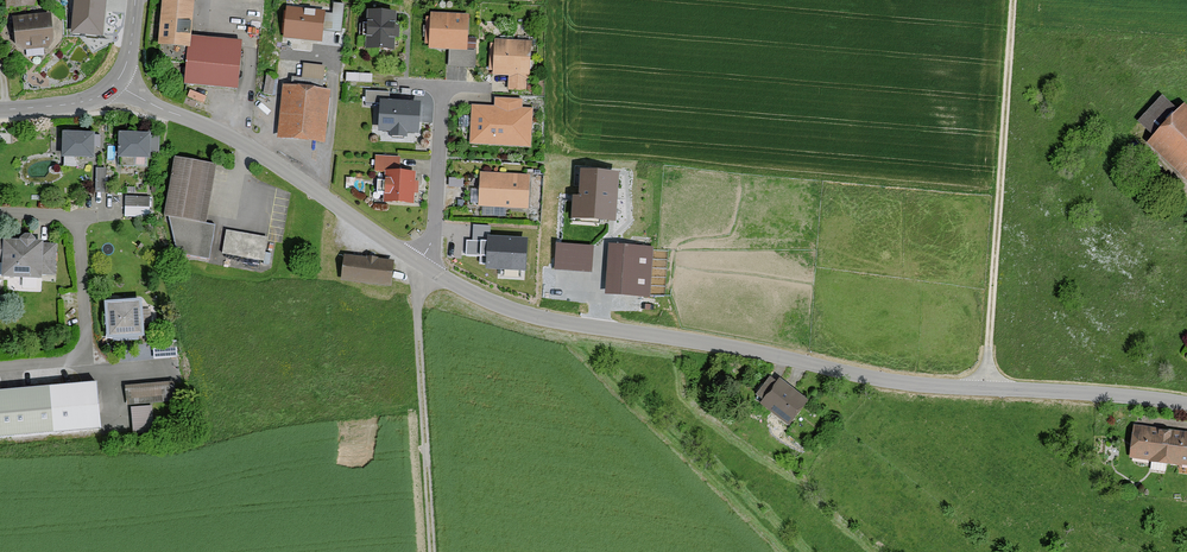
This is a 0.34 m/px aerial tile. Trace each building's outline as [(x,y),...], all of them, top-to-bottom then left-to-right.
[(8,11),(34,8),(34,0),(7,0),(8,11)] [(70,37),(104,40),(108,0),(73,0),(70,37)] [(241,43),(190,38),(194,0),(162,0),(157,48),(187,51),(184,86),(211,88),(237,91),(241,43)] [(322,44),(324,13),(286,11),(284,42),(322,44)] [(394,53),(395,14),(366,13),(365,52),(394,53)] [(466,54),(468,18),(432,16),(430,52),(466,54)] [(49,17),(13,20),(15,50),(52,47),(49,17)] [(531,45),(493,43),(492,79),(509,79),(508,93),(525,94),(526,81),(529,81),(531,45)] [(347,72),(347,80),(373,81),(373,72),(347,72)] [(325,146),(330,93),(282,88),(277,142),(325,146)] [(1186,183),(1186,108),(1185,106),(1178,113),(1164,99),(1139,125),(1154,140),(1148,146),(1186,183)] [(523,103),(494,102),(494,109),(471,108),(469,147),(530,150),(532,112),(523,112),(523,103)] [(420,105),(380,103),(378,134),(418,137),(420,105)] [(93,162),(94,136),(62,135),(61,161),(93,162)] [(152,149),(160,150),(161,135),(153,135),(152,149)] [(149,136),(119,136),(118,160),(149,160),(149,136)] [(216,168),(175,159),(163,215),(204,224),(216,168)] [(399,175),(399,160),(375,159),(374,174),(385,175),(384,206),(413,207),(415,175),(399,175)] [(107,187),(106,167),(96,167),(97,188),(107,187)] [(619,176),(579,174),(578,199),(571,199),(569,224),(617,226),(619,176)] [(529,179),(480,175),(477,207),(526,211),(529,179)] [(149,198),(125,198),(125,219),(149,219),(149,198)] [(227,228),(222,252),(264,261),(269,237),(227,228)] [(30,238),(23,238),(19,242),(19,244),(10,243),(10,240),(0,240),(0,294),(4,294),(4,280),(42,281),(42,277),(55,278),(56,247),(42,246),(42,245),(34,244),(34,242),(30,238)] [(527,241),(486,238),(484,272),(525,274),(527,241)] [(556,243),(556,270),(594,271),(595,244),(556,243)] [(640,249),(608,246),(604,296),(636,298),(640,249)] [(392,261),(346,255),(343,278),(390,283),(392,261)] [(103,304),(106,346),(143,343),(140,302),(103,304)] [(775,379),(755,405),(788,430),(808,404),(775,379)] [(0,393),(0,441),(100,432),(95,384),(0,393)] [(175,384),(125,387),(127,406),(176,403),(175,384)] [(152,410),(130,412),(133,437),(155,435),(152,410)] [(1170,466),(1174,433),(1135,428),(1131,461),(1170,466)] [(1174,433),(1170,466),(1186,468),(1186,435),(1174,433)]
